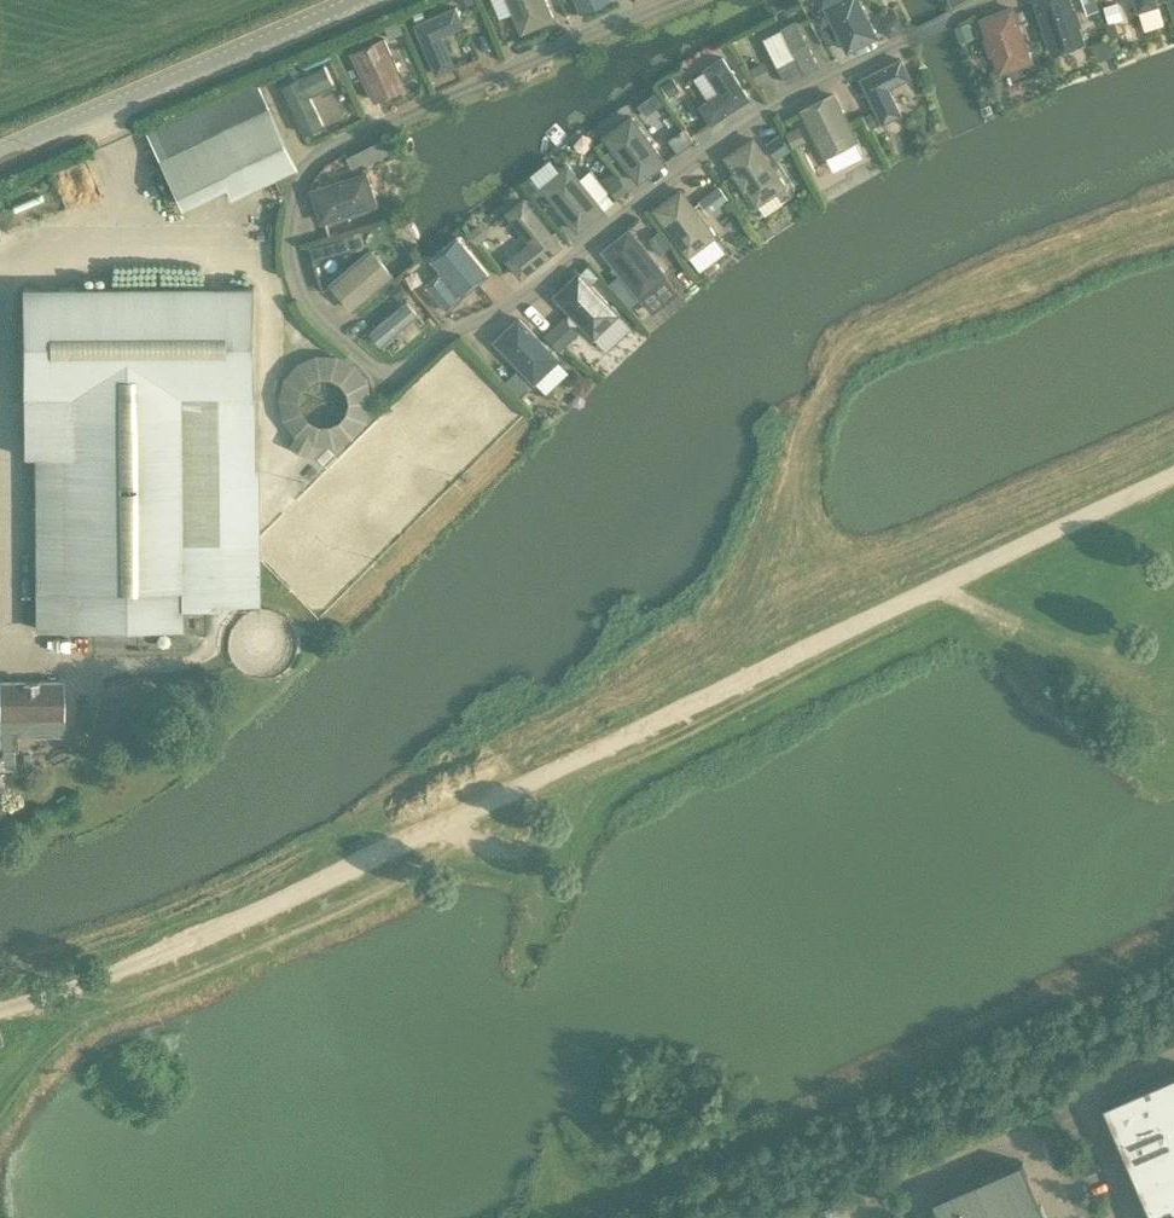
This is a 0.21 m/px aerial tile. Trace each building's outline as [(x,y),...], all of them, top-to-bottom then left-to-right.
[(522,33),(556,18),(548,0),(507,0),(522,33)] [(581,12),(608,0),(576,0),(581,12)] [(880,36),(861,0),(833,0),(823,5),(847,53),(880,36)] [(1077,7),(1075,7),(1072,0),(1033,0),(1052,55),(1087,43),(1081,25),(1083,24),(1077,7)] [(1138,11),(1160,4),(1159,0),(1135,0),(1138,11)] [(436,75),(457,67),(443,35),(465,25),(457,5),(414,23),(436,75)] [(979,17),(985,36),(983,37),(990,55),(992,55),(999,74),(1034,61),(1013,5),(979,17)] [(799,18),(783,26),(797,56),(780,64),(788,82),(821,65),(799,18)] [(374,101),(408,86),(385,36),(351,52),(374,101)] [(705,71),(694,78),(708,98),(699,104),(712,124),(752,98),(723,54),(703,67),(705,71)] [(882,124),(903,114),(890,88),(912,77),(902,57),(860,77),(882,124)] [(309,97),(332,86),(323,67),(283,86),(306,134),(323,126),(309,97)] [(859,140),(835,91),(799,109),(824,158),(859,140)] [(271,109),(159,162),(180,206),(224,185),(229,196),(297,163),(271,109)] [(632,113),(603,135),(638,184),(668,162),(632,113)] [(758,206),(788,185),(754,135),(723,157),(734,171),(732,172),(745,191),(747,190),(758,206)] [(607,209),(569,163),(540,186),(578,232),(607,209)] [(322,223),(378,204),(366,170),(310,189),(322,223)] [(710,214),(729,199),(719,186),(700,201),(710,214)] [(689,257),(718,234),(682,187),(653,209),(689,257)] [(564,245),(524,196),(505,212),(528,241),(506,259),(521,279),(564,245)] [(631,226),(601,250),(639,298),(669,274),(631,226)] [(350,250),(365,246),(362,234),(347,238),(350,250)] [(458,237),(432,259),(463,296),(489,274),(458,237)] [(333,250),(344,250),(344,241),(311,241),(311,261),(333,261),(333,250)] [(371,246),(329,282),(354,311),(396,275),(371,246)] [(621,313),(580,270),(553,296),(594,339),(621,313)] [(447,308),(459,298),(440,274),(427,284),(447,308)] [(255,287),(23,289),(24,425),(24,458),(35,458),(37,628),(111,628),(111,636),(129,636),(129,628),(184,627),(184,609),(258,608),(256,425),(256,395),(255,287)] [(407,302),(371,331),(382,345),(418,315),(407,302)] [(535,384),(562,358),(520,315),(493,341),(535,384)] [(543,334),(559,349),(577,330),(561,315),(543,334)] [(298,345),(270,420),(295,429),(288,446),(308,453),(315,434),(351,447),(378,374),(298,345)] [(14,768),(13,750),(18,750),(18,735),(65,735),(63,682),(0,682),(0,784),(1,784),(1,769),(14,768)] [(1104,1105),(1153,1217),(1173,1217),(1173,1075),(1104,1105)] [(1023,1161),(934,1200),(942,1217),(1048,1217),(1023,1161)]
